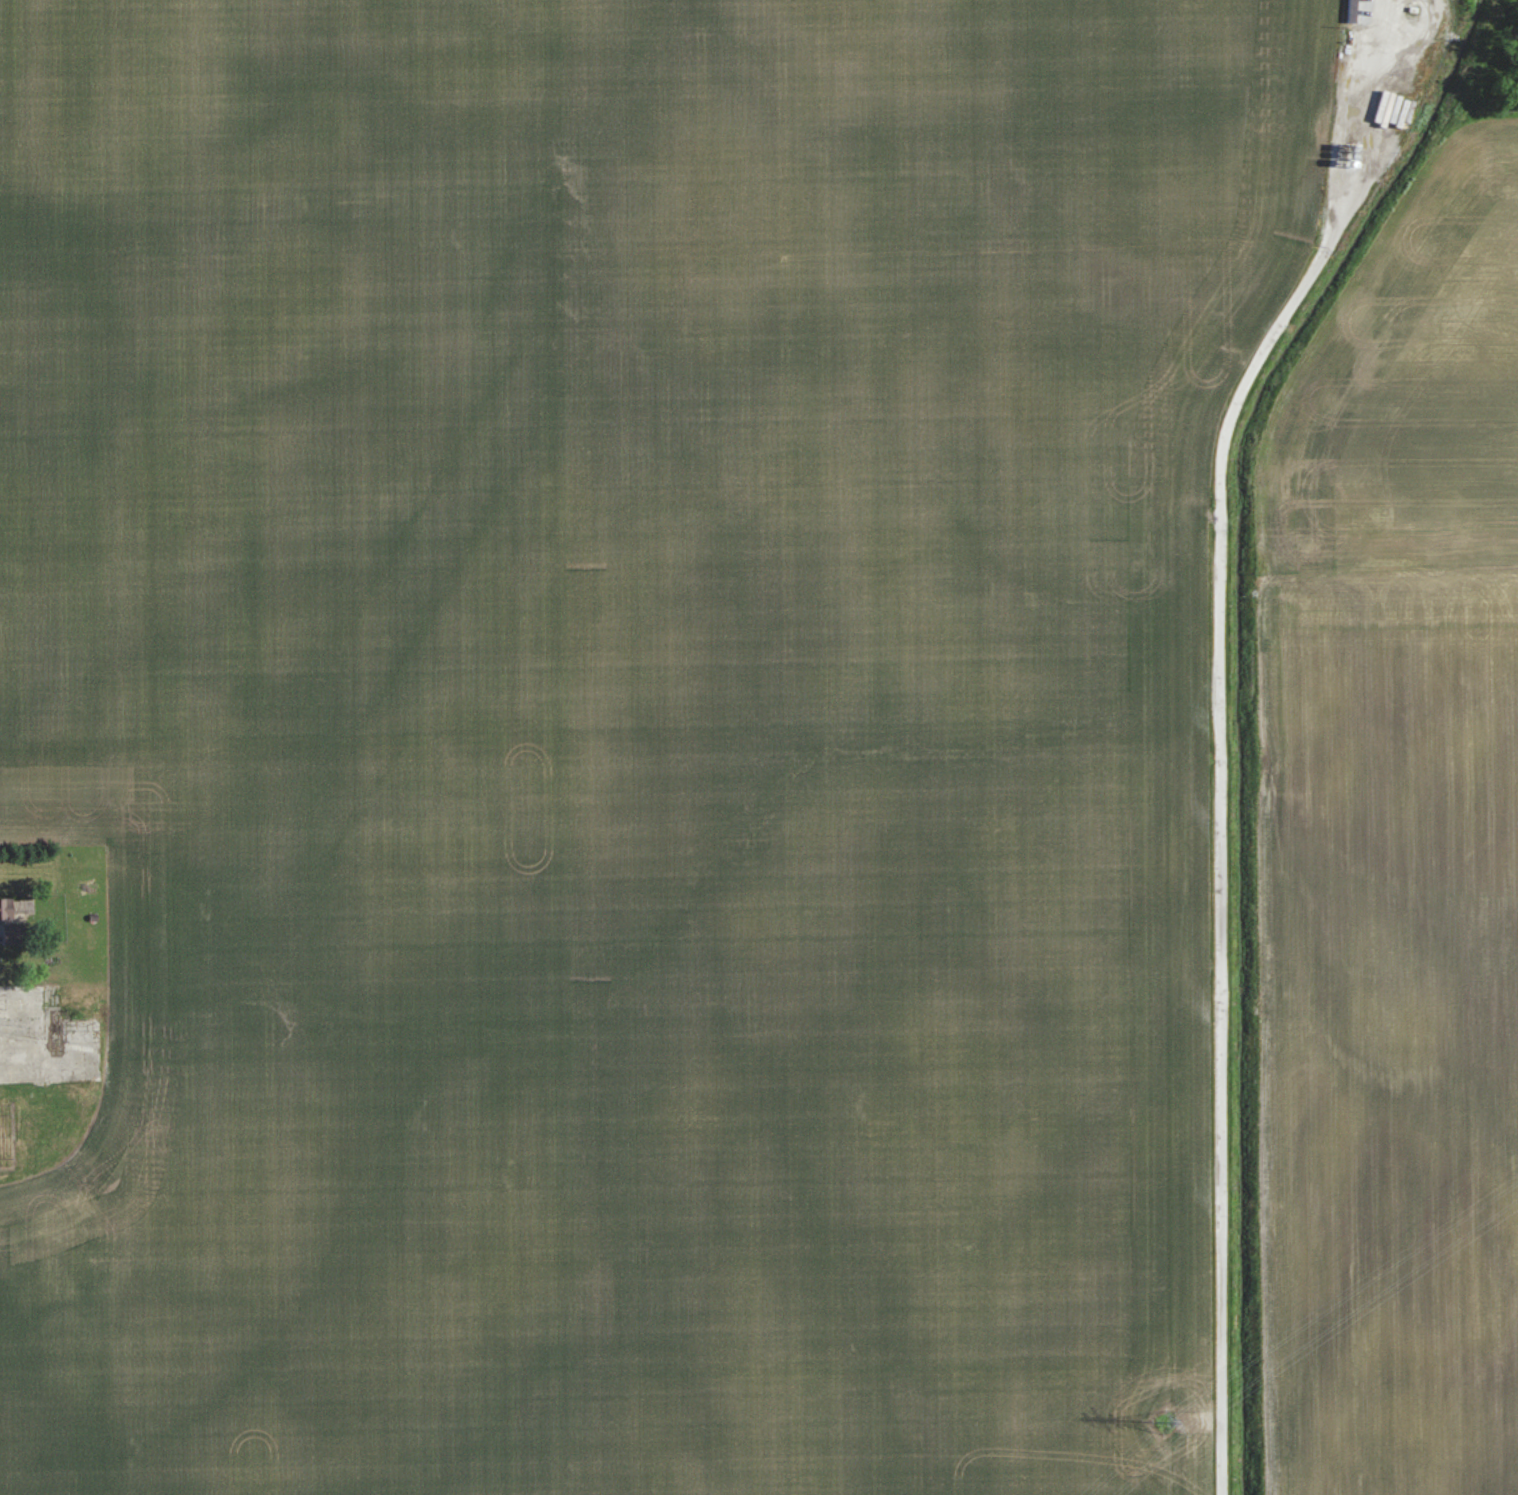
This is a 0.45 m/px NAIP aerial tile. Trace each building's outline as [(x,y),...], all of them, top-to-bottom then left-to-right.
[(1348,22),(1356,22),(1357,0),(1349,0),(1348,22)] [(4,943),(25,943),(25,924),(12,924),(12,896),(0,896),(0,919),(3,919),(4,943)]
